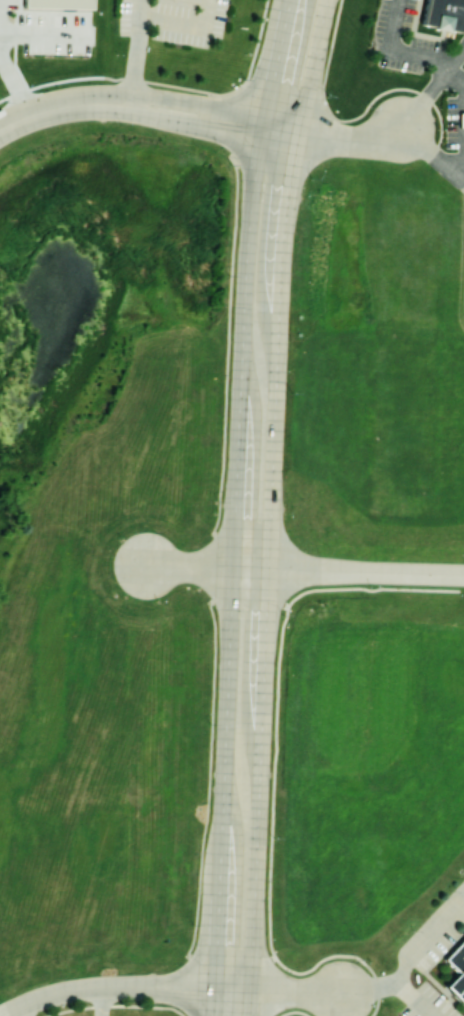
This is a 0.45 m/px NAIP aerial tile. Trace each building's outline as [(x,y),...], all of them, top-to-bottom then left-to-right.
[(24,7),(24,0),(93,0),(93,9),(24,7)] [(418,25),(457,33),(463,0),(423,0),(418,25)] [(440,960),(453,972),(438,989),(463,1013),(463,934),(440,960)]
